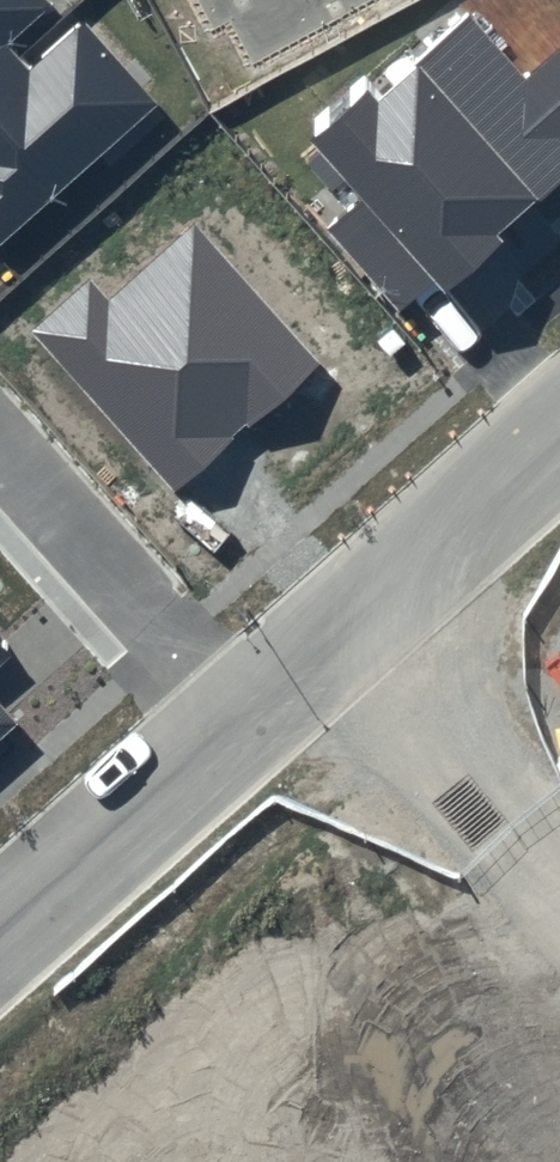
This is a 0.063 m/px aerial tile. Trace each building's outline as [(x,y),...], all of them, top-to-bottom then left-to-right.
[(158,106),(82,24),(30,71),(6,45),(51,6),(46,0),(0,0),(0,245),(158,106)] [(210,31),(228,20),(252,66),(373,0),(194,0),(210,31)] [(398,312),(432,281),(445,294),(505,241),(496,233),(559,177),(559,49),(525,82),(469,18),(377,104),(366,91),(311,142),(363,201),(329,232),(398,312)] [(88,281),(31,333),(173,493),(318,363),(192,224),(107,303),(88,281)] [(0,642),(0,665),(12,655),(0,642)] [(16,722),(0,703),(0,737),(16,722)]
